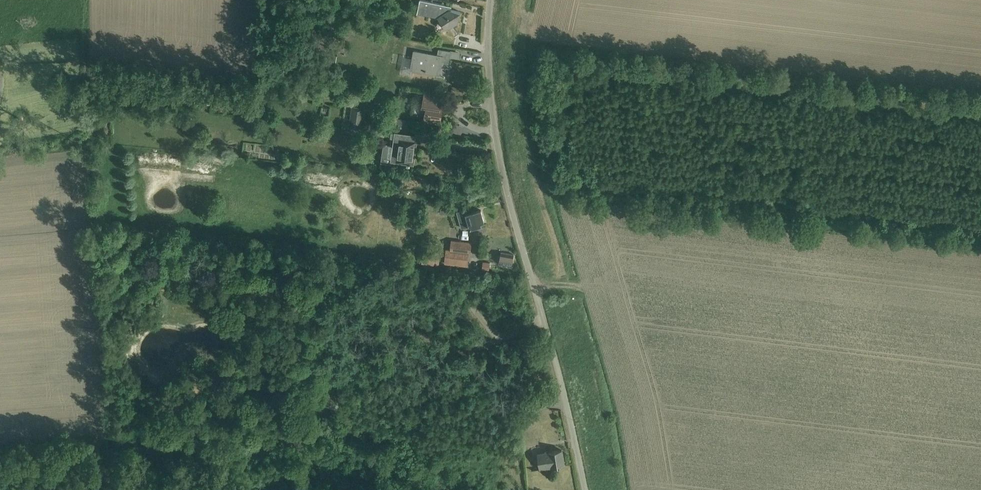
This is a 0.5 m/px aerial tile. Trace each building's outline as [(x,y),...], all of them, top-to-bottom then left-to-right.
[(461,11),(452,9),(453,5),(425,0),(420,0),(418,13),(438,17),(447,29),(459,20),(461,11)] [(449,60),(451,51),(439,49),(437,55),(414,51),(411,69),(436,73),(438,67),(442,67),(443,59),(449,60)] [(352,84),(348,77),(337,81),(341,89),(352,84)] [(452,87),(451,94),(465,96),(466,89),(452,87)] [(425,93),(422,111),(426,111),(424,121),(440,124),(443,109),(440,108),(442,96),(425,93)] [(350,128),(362,130),(365,109),(353,107),(350,128)] [(396,136),(392,164),(414,167),(417,144),(415,143),(416,138),(396,136)] [(481,210),(467,214),(466,210),(457,213),(462,228),(470,226),(471,228),(478,226),(478,224),(484,222),(481,210)] [(472,243),(452,241),(451,251),(449,251),(448,263),(468,265),(469,253),(471,253),(472,243)] [(440,247),(427,246),(425,261),(438,262),(440,247)] [(515,265),(516,255),(502,253),(501,255),(498,254),(497,259),(500,261),(500,262),(515,265)] [(538,453),(540,468),(564,464),(562,450),(538,453)]
